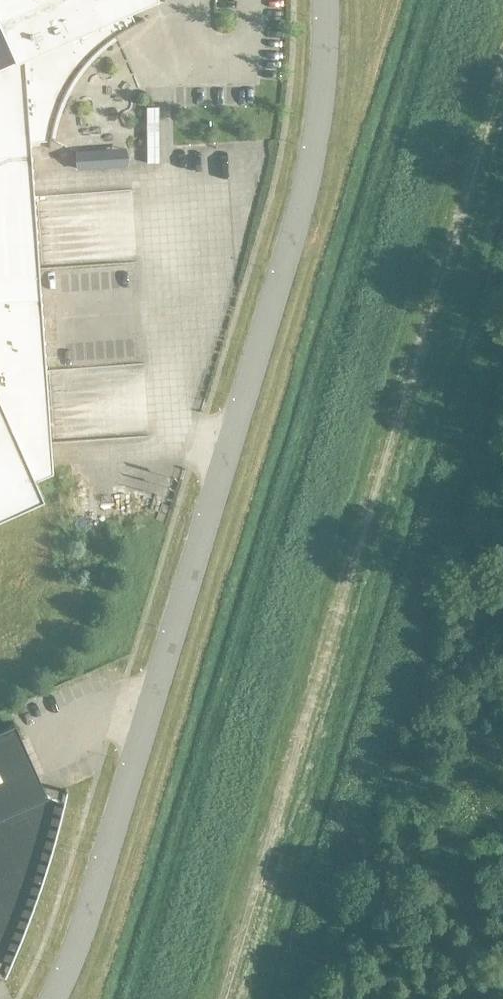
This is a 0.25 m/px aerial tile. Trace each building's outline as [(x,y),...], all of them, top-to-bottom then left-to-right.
[(133,25),(136,23),(131,11),(156,0),(0,0),(0,516),(41,497),(34,480),(52,472),(29,140),(51,139),(55,120),(56,116),(62,100),(63,97),(71,81),(73,78),(84,64),(86,61),(98,49),(101,46),(115,36),(121,31),(125,29),(133,25)] [(14,722),(0,728),(0,868),(39,883),(40,881),(42,873),(44,870),(46,862),(47,858),(49,850),(50,847),(53,839),(54,835),(56,827),(59,816),(60,812),(62,804),(62,801),(46,795),(14,722)] [(0,868),(0,959),(9,962),(13,952),(15,948),(18,941),(19,937),(22,930),(24,926),(26,919),(28,915),(31,907),(32,904),(35,896),(36,892),(39,885),(39,883),(0,868)]
